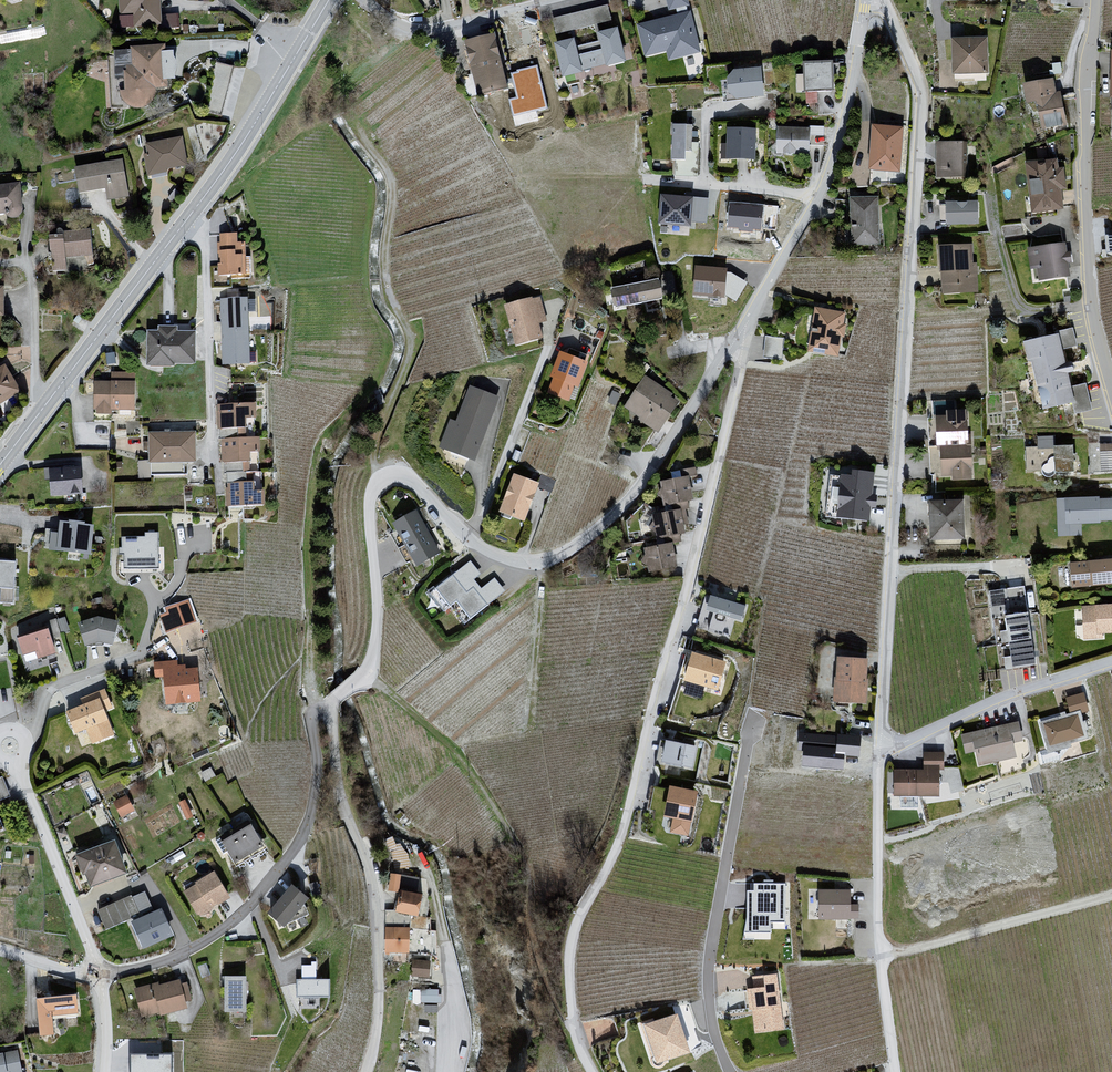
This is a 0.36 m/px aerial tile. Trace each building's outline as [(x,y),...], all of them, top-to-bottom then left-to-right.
[(125,28),(172,24),(170,0),(123,0),(125,28)] [(426,13),(426,14),(441,10),(439,0),(415,0),(426,13)] [(655,23),(641,27),(648,53),(678,46),(680,55),(698,50),(685,4),(687,4),(686,0),(669,0),(671,8),(676,7),(678,17),(655,23)] [(571,14),(575,30),(593,26),(589,10),(571,14)] [(624,61),(617,30),(601,34),(602,40),(575,47),(573,41),(557,45),(565,76),(581,72),(580,68),(607,61),(608,65),(624,61)] [(476,72),(481,93),(488,92),(488,91),(490,90),(494,92),(496,89),(498,88),(498,89),(505,88),(498,58),(494,43),(493,38),(469,44),(470,47),(467,48),(471,65),(474,64),(477,64),(479,71),(476,72)] [(175,39),(124,44),(130,102),(181,97),(175,39)] [(957,59),(958,81),(986,80),(984,39),(964,40),(955,40),(956,59),(957,59)] [(873,51),(872,61),(879,62),(881,52),(873,51)] [(1061,73),(1060,63),(1053,64),(1054,71),(1054,74),(1061,73)] [(831,66),(831,64),(806,65),(807,74),(797,75),(798,91),(808,91),(808,90),(817,89),(832,89),(831,66)] [(535,68),(513,73),(519,97),(509,99),(513,114),(545,106),(535,68)] [(731,92),(732,98),(738,97),(762,95),(760,70),(735,73),(730,79),(731,92)] [(1054,96),(1051,82),(1027,86),(1030,101),(1032,101),(1034,110),(1041,108),(1045,127),(1064,123),(1059,97),(1059,95),(1054,96)] [(1024,100),(1017,102),(1018,113),(1026,111),(1024,100)] [(686,125),(686,123),(672,123),(672,135),(674,135),(673,151),(673,160),(677,160),(676,175),(698,176),(699,147),(692,147),(693,125),(686,125)] [(811,131),(823,133),(825,125),(813,123),(811,131)] [(900,130),(876,128),(874,156),(873,167),(871,186),(903,185),(903,169),(898,168),(899,157),(898,157),(900,130)] [(795,152),(808,153),(808,137),(808,130),(780,129),(779,152),(785,152),(785,153),(786,153),(788,154),(789,154),(790,154),(791,154),(793,154),(794,154),(795,153),(795,152)] [(738,158),(748,158),(754,159),(755,131),(730,130),(729,149),(729,158),(732,158),(738,158)] [(190,132),(151,141),(159,176),(198,167),(190,132)] [(938,169),(938,176),(966,176),(966,151),(962,151),(962,143),(942,143),(942,169),(938,169)] [(1046,148),(1037,149),(1039,157),(1047,156),(1046,148)] [(131,160),(79,168),(84,200),(136,192),(131,160)] [(1029,166),(1035,216),(1055,214),(1054,208),(1061,207),(1071,206),(1066,161),(1055,162),(1029,166)] [(1021,224),(1014,166),(997,174),(997,175),(1000,191),(999,191),(1004,226),(1020,224),(1021,224)] [(0,188),(0,215),(28,215),(28,188),(0,188)] [(691,198),(662,195),(660,222),(689,224),(691,198)] [(838,200),(838,219),(855,218),(856,224),(853,225),(854,243),(880,242),(879,229),(878,229),(877,199),(855,200),(838,200)] [(943,204),(943,205),(944,222),(948,222),(949,222),(949,223),(977,222),(976,203),(943,204)] [(762,208),(731,205),(729,226),(760,229),(762,208)] [(260,225),(222,226),(223,273),(262,271),(260,225)] [(100,230),(56,235),(59,261),(103,256),(100,230)] [(1043,279),(1068,275),(1069,275),(1064,245),(1031,249),(1034,268),(1041,266),(1043,279)] [(1081,287),(1080,256),(1068,257),(1064,245),(1069,275),(1068,275),(1070,288),(1081,287)] [(943,268),(944,286),(959,286),(959,290),(975,289),(974,265),(970,265),(969,247),(954,248),(954,252),(942,253),(943,268)] [(728,268),(696,265),(693,295),(725,298),(728,268)] [(616,308),(662,299),(662,298),(659,280),(656,280),(613,289),(616,308)] [(0,286),(0,311),(13,310),(12,285),(0,286)] [(263,291),(226,294),(231,361),(268,359),(263,291)] [(517,343),(541,337),(532,306),(541,303),(540,298),(531,300),(507,307),(517,343)] [(796,303),(780,299),(777,309),(794,313),(796,303)] [(842,315),(818,311),(811,349),(836,353),(842,315)] [(198,325),(151,329),(154,363),(201,359),(198,325)] [(1061,350),(1076,346),(1072,328),(1056,332),(1057,336),(1027,343),(1031,359),(1027,360),(1035,393),(1039,392),(1043,408),(1072,401),(1075,414),(1077,413),(1091,410),(1085,384),(1070,387),(1066,373),(1072,371),(1070,363),(1064,364),(1061,350)] [(766,358),(771,359),(783,360),(787,360),(788,349),(784,349),(785,338),(768,336),(768,337),(766,358)] [(584,364),(587,355),(571,349),(568,358),(562,355),(554,375),(557,376),(551,391),(567,397),(573,382),(577,384),(585,364),(584,364)] [(17,399),(0,379),(0,413),(17,399)] [(658,429),(665,419),(675,404),(660,394),(663,390),(646,379),(631,402),(640,407),(635,414),(658,429)] [(141,381),(99,380),(98,410),(140,412),(141,381)] [(269,398),(229,400),(231,462),(272,460),(269,398)] [(449,449),(469,456),(473,458),(490,413),(466,404),(449,449)] [(929,419),(932,473),(944,473),(955,473),(955,477),(969,477),(969,472),(970,472),(969,454),(971,454),(970,435),(966,435),(965,417),(964,417),(964,412),(949,413),(949,418),(939,418),(939,419),(929,419)] [(206,422),(161,427),(165,460),(210,456),(206,422)] [(1111,433),(1099,434),(1100,435),(1098,435),(1098,444),(1090,444),(1091,471),(1111,470),(1111,439),(1111,433)] [(1073,445),(1054,446),(1054,448),(1038,449),(1038,447),(1026,447),(1027,472),(1040,471),(1040,474),(1041,474),(1041,473),(1049,473),(1049,474),(1050,474),(1050,471),(1055,470),(1055,474),(1056,473),(1056,472),(1075,472),(1074,462),(1076,462),(1076,454),(1074,454),(1073,445)] [(95,493),(93,464),(56,467),(58,495),(95,493)] [(665,498),(666,505),(672,503),(687,500),(691,500),(687,478),(697,475),(695,467),(680,470),(671,472),(673,480),(663,482),(664,487),(660,495),(665,498)] [(839,514),(868,518),(871,490),(873,475),(855,473),(854,478),(832,476),(829,504),(840,505),(839,514)] [(274,475),(234,479),(237,505),(277,502),(274,475)] [(524,517),(536,485),(516,477),(504,508),(514,512),(513,514),(523,518),(524,517)] [(932,504),(934,537),(962,536),(961,503),(970,502),(969,492),(948,493),(949,503),(932,504)] [(672,503),(666,505),(665,505),(667,513),(655,516),(656,520),(652,528),(659,533),(660,538),(665,537),(679,534),(683,533),(682,526),(686,525),(685,520),(686,519),(684,510),(689,509),(687,500),(672,503)] [(1097,501),(1097,500),(1068,501),(1069,520),(1060,521),(1060,534),(1079,533),(1079,521),(1098,520),(1098,519),(1111,518),(1111,501),(1097,501)] [(412,515),(389,531),(413,566),(436,549),(412,515)] [(103,522),(66,519),(64,548),(101,551),(103,522)] [(170,528),(128,531),(130,567),(173,563),(170,528)] [(681,542),(679,534),(665,537),(660,538),(657,538),(659,546),(647,549),(648,554),(643,561),(650,566),(651,571),(671,567),(675,566),(670,544),(681,542)] [(0,557),(0,586),(2,586),(1,605),(31,606),(31,586),(32,558),(0,557)] [(1071,564),(1073,586),(1111,582),(1111,560),(1071,564)] [(444,612),(451,607),(450,606),(468,592),(467,592),(453,575),(452,575),(429,594),(444,612)] [(1036,665),(1028,612),(1024,586),(1003,589),(989,591),(996,644),(1002,643),(1009,642),(1011,656),(1004,657),(1006,669),(1013,668),(1036,665)] [(450,606),(451,607),(465,624),(487,606),(488,605),(474,587),(467,592),(468,592),(450,606)] [(196,590),(165,604),(176,627),(206,612),(196,590)] [(714,613),(708,631),(729,637),(734,619),(742,621),(746,606),(718,598),(706,594),(702,609),(714,613)] [(1102,607),(1084,608),(1086,632),(1111,630),(1111,606),(1102,607)] [(132,609),(89,616),(94,644),(137,638),(132,609)] [(61,618),(22,629),(31,661),(70,649),(61,618)] [(724,663),(696,655),(696,656),(694,657),(691,658),(689,659),(688,661),(686,663),(686,666),(685,668),(685,671),(685,673),(686,675),(687,677),(689,679),(689,680),(717,688),(724,663)] [(864,680),(865,673),(866,661),(840,659),(838,678),(837,678),(836,695),(850,696),(850,700),(864,701),(866,680),(864,680)] [(217,660),(169,664),(171,694),(219,691),(217,660)] [(117,694),(77,710),(90,742),(130,726),(117,694)] [(1088,710),(1083,694),(1067,698),(1071,714),(1061,717),(1045,721),(1042,729),(1047,733),(1044,734),(1049,752),(1056,750),(1070,745),(1069,742),(1087,737),(1085,730),(1087,729),(1085,721),(1083,722),(1080,712),(1088,710)] [(986,733),(986,730),(972,733),(972,734),(973,734),(980,764),(1015,756),(1011,741),(1021,739),(1018,723),(1007,726),(1008,728),(986,733)] [(804,745),(803,760),(845,764),(846,749),(861,750),(863,729),(839,727),(838,732),(800,729),(799,744),(804,745)] [(668,741),(664,763),(691,768),(695,746),(668,741)] [(925,768),(942,768),(943,768),(943,767),(943,753),(925,753),(925,768)] [(959,767),(958,767),(943,767),(943,768),(942,768),(942,779),(949,779),(952,790),(963,787),(959,767)] [(942,783),(938,779),(938,775),(938,771),(901,771),(901,778),(897,782),(897,783),(901,787),(901,794),(938,795),(938,787),(942,783)] [(0,780),(0,815),(18,810),(9,778),(0,780)] [(654,786),(650,810),(668,814),(676,816),(673,831),(687,833),(694,794),(672,789),(672,790),(654,786)] [(121,814),(137,808),(131,792),(115,797),(121,814)] [(262,815),(228,835),(243,860),(277,840),(262,815)] [(123,836),(86,850),(98,883),(136,868),(123,836)] [(230,865),(190,889),(204,912),(244,887),(230,865)] [(312,869),(284,905),(308,924),(336,888),(312,869)] [(400,891),(402,871),(391,870),(389,889),(400,891)] [(402,875),(402,886),(419,886),(419,875),(402,875)] [(787,881),(752,880),(752,888),(744,888),(743,935),(773,935),(773,924),(786,924),(787,881)] [(134,922),(146,949),(179,936),(159,887),(105,909),(113,931),(134,922)] [(398,911),(421,911),(422,888),(399,887),(398,911)] [(848,906),(848,892),(821,892),(821,898),(817,901),(817,907),(821,911),(821,917),(852,917),(858,917),(858,906),(848,906)] [(410,952),(411,923),(386,923),(386,952),(410,952)] [(413,958),(413,975),(432,975),(432,958),(413,958)] [(263,968),(237,969),(238,1005),(264,1004),(263,968)] [(348,970),(305,972),(307,995),(349,993),(348,970)] [(776,975),(764,976),(766,988),(744,991),(746,1008),(746,1009),(760,1007),(763,1030),(782,1028),(776,975)] [(186,978),(142,985),(146,1013),(191,1006),(186,978)] [(415,988),(414,1001),(441,1002),(441,988),(415,988)] [(85,990),(39,996),(45,1040),(70,1037),(67,1016),(88,1014),(85,990)] [(658,1060),(687,1050),(676,1016),(647,1026),(658,1060)] [(132,1071),(172,1071),(172,1046),(131,1046),(132,1071)] [(0,1054),(0,1071),(27,1071),(22,1050),(0,1054)]
